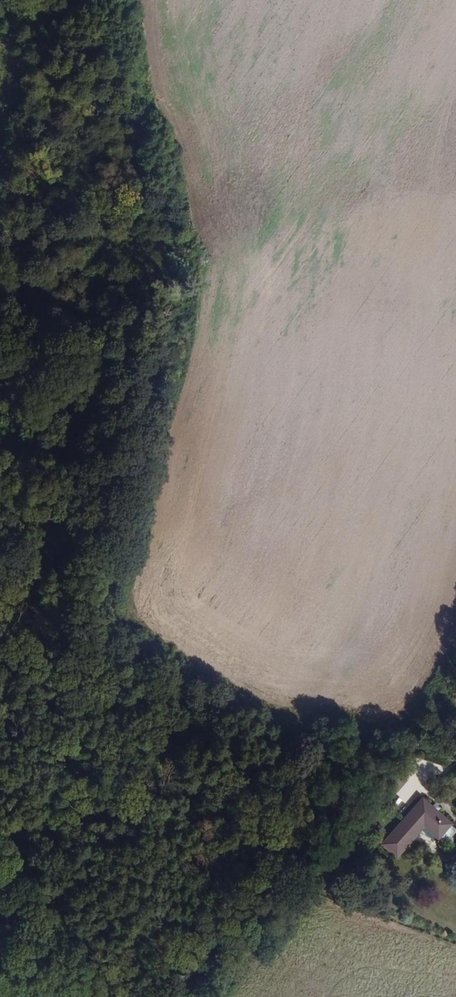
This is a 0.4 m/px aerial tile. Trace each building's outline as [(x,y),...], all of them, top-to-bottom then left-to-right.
[(423,830),(437,841),(452,825),(421,797),(380,846),(396,860),(423,830)]
